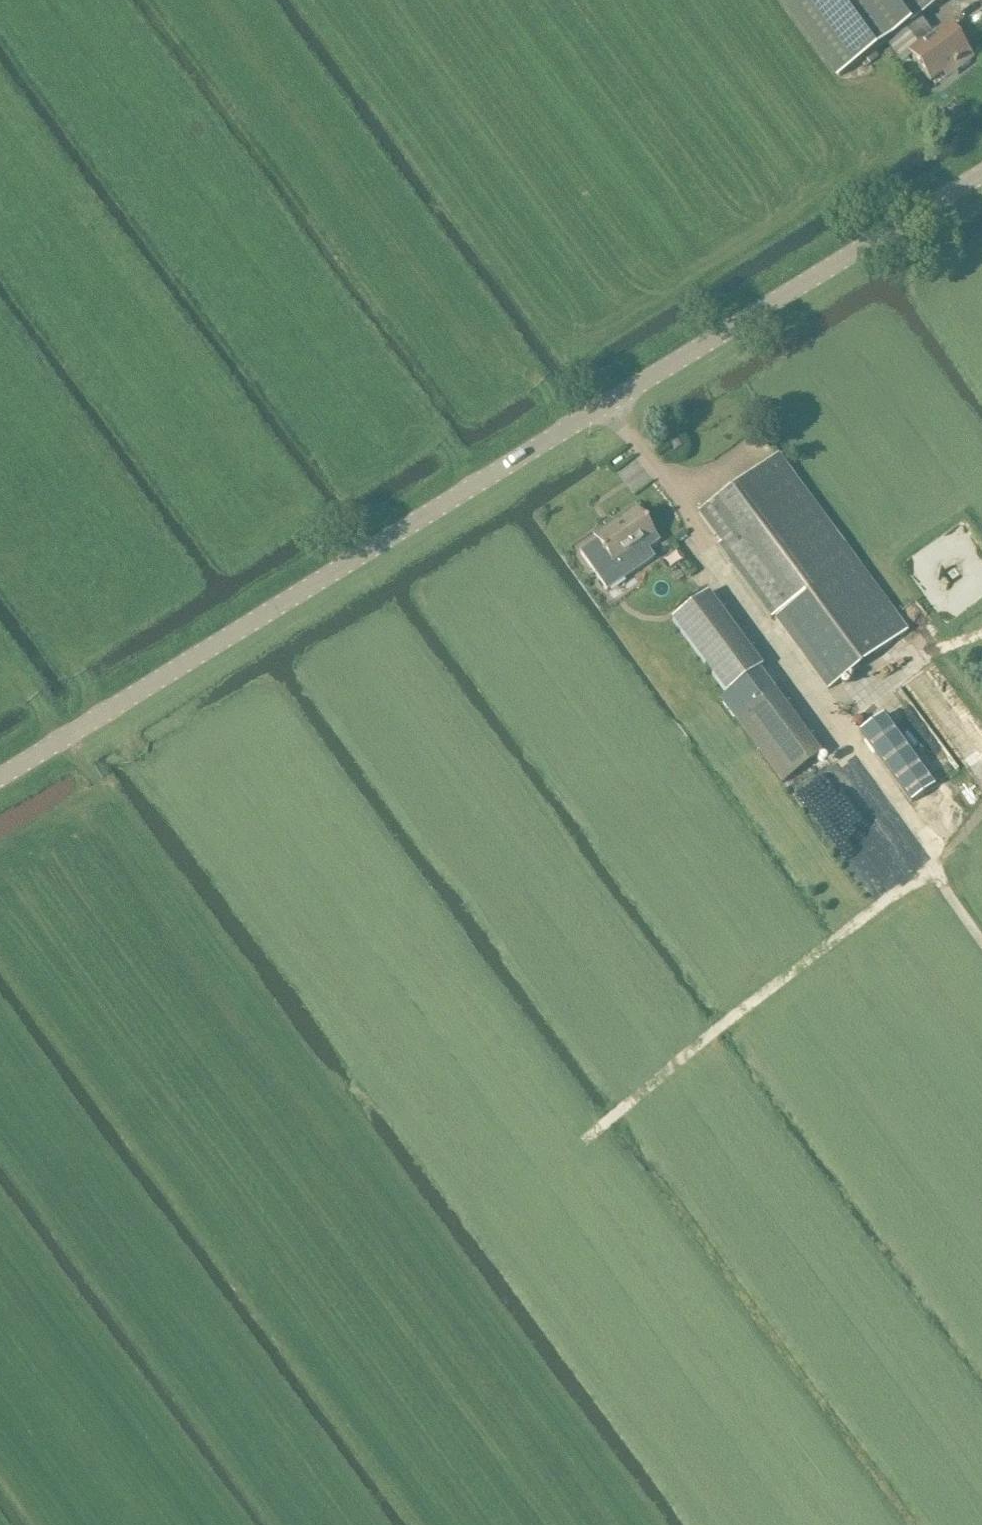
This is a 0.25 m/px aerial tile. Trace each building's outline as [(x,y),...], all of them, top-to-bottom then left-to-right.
[(839,77),(874,51),(885,43),(904,30),(920,18),(944,0),(782,0),(839,77)] [(935,38),(920,18),(904,30),(918,49),(911,55),(930,82),(952,65),(956,70),(971,60),(948,29),(935,38)] [(672,453),(678,448),(674,443),(668,447),(672,453)] [(828,689),(907,631),(778,455),(698,513),(721,544),(718,547),(771,620),(775,617),(828,689)] [(653,559),(647,550),(658,542),(635,508),(612,523),(611,524),(614,527),(608,531),(607,529),(606,530),(594,538),(596,541),(580,552),(607,590),(653,559)] [(708,594),(672,620),(685,638),(723,611),(709,593),(708,594)] [(723,611),(685,638),(725,693),(758,669),(762,666),(723,611)] [(758,669),(725,693),(718,698),(734,719),(773,690),(758,669)] [(821,755),(773,690),(734,719),(781,785),(821,755)]
